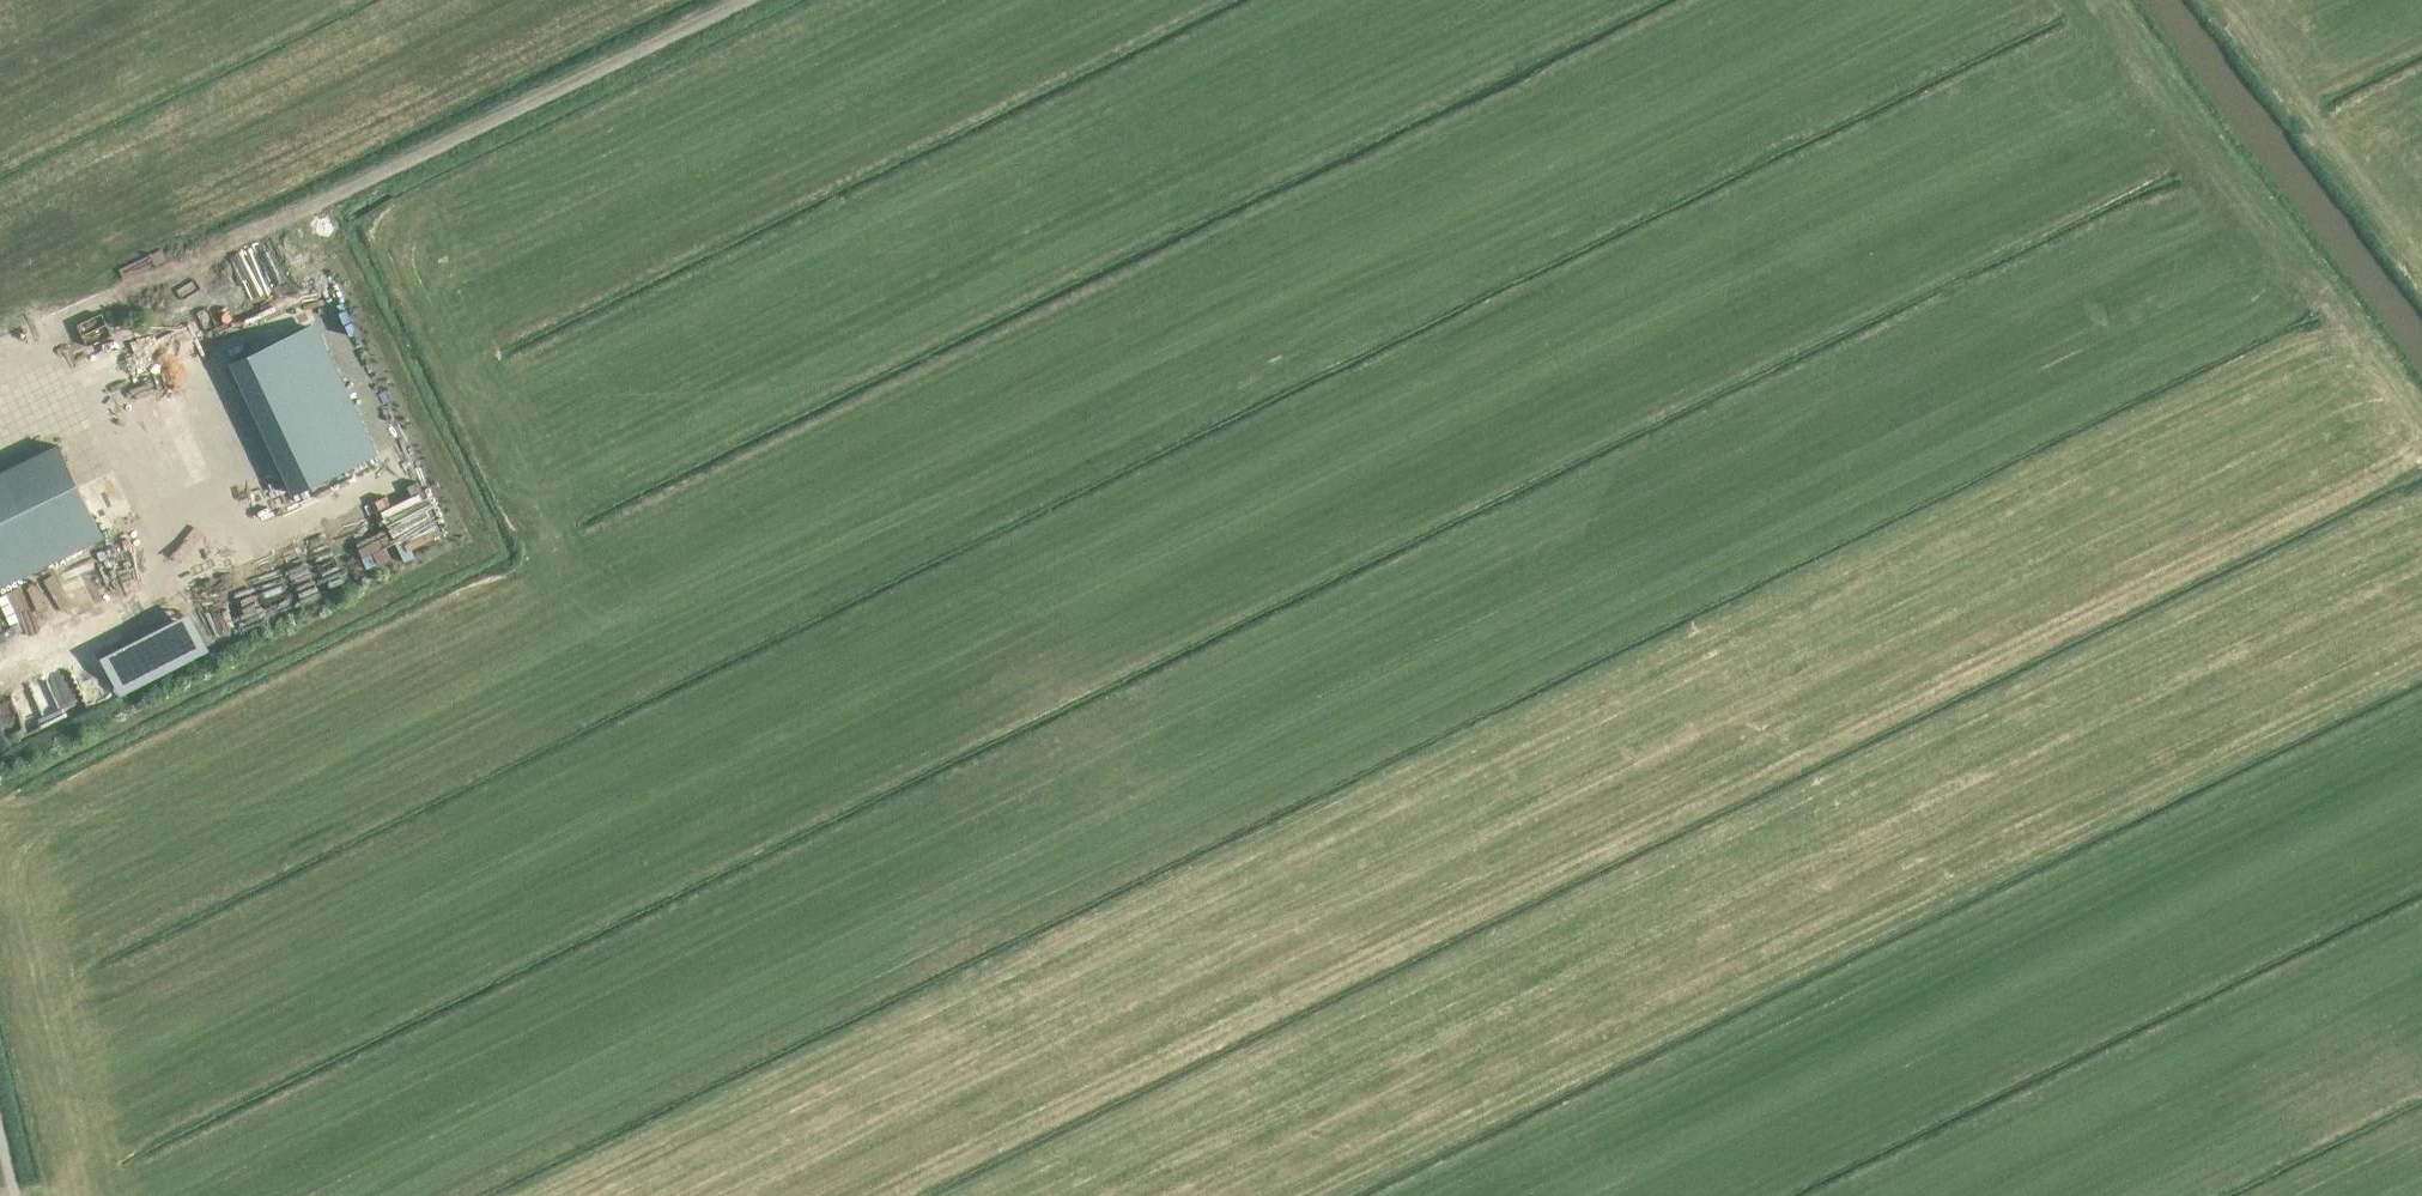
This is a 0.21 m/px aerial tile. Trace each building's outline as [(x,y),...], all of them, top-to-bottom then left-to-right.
[(371,456),(309,326),(231,363),(293,493),(371,456)] [(99,531),(58,445),(0,472),(0,578),(99,531)]
